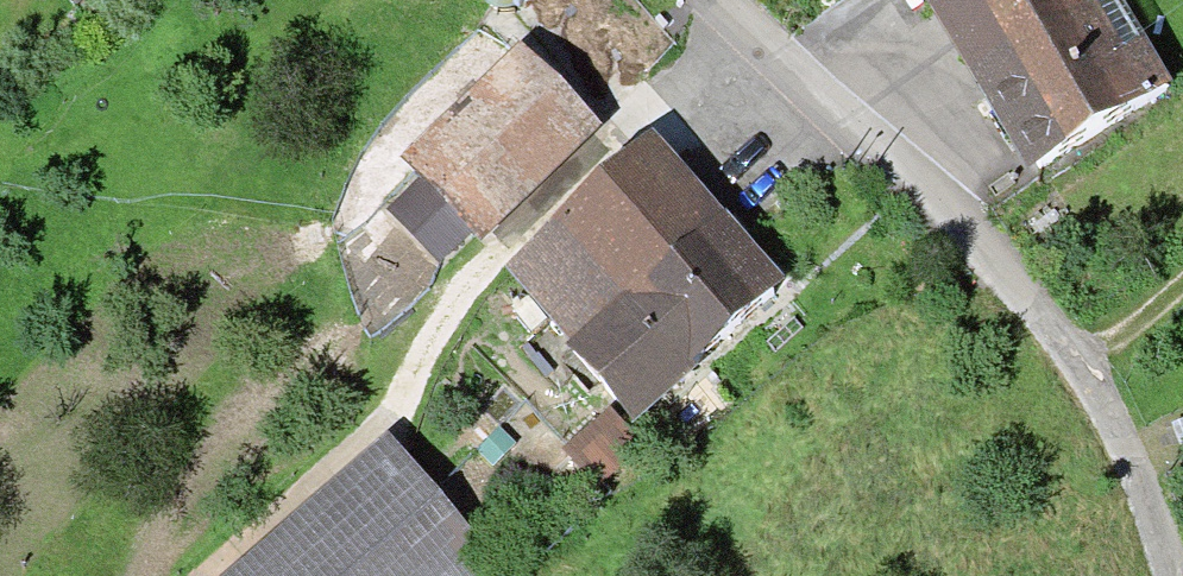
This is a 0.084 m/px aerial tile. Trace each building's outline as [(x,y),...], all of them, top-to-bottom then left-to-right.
[(514,8),(517,0),(478,0),(481,8),(498,15),(514,8)] [(935,14),(957,0),(927,0),(935,14)] [(935,14),(1033,175),(1160,95),(1109,11),(1105,8),(1099,7),(1085,16),(1075,0),(957,0),(935,14)] [(408,180),(468,240),(579,132),(520,71),(408,180)] [(628,425),(768,300),(640,158),(508,276),(577,353),(569,360),(628,425)] [(566,457),(590,484),(629,448),(605,421),(566,457)] [(1166,432),(1174,449),(1182,446),(1182,425),(1166,432)] [(484,559),(384,445),(234,575),(465,575),(484,559)]
